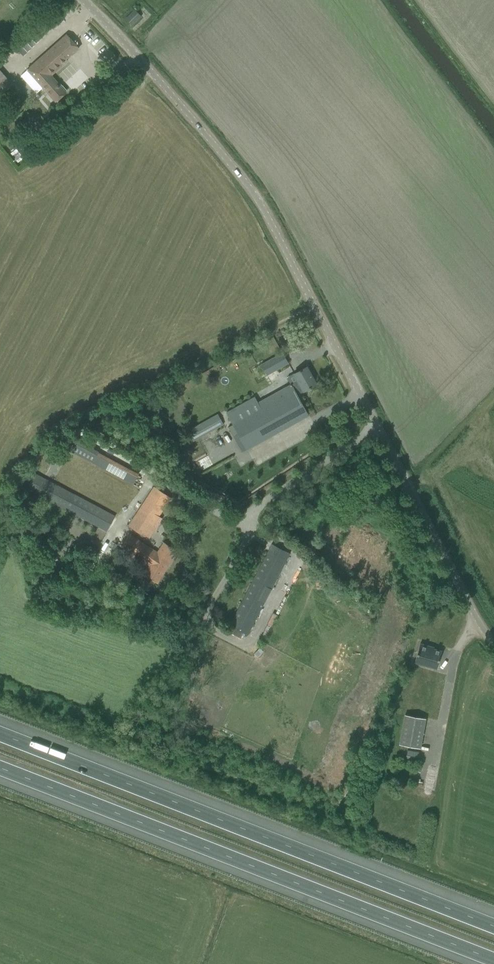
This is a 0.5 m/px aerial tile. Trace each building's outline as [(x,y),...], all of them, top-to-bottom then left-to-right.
[(37,12),(43,7),(37,1),(31,7),(37,12)] [(44,19),(54,29),(64,19),(54,9),(44,19)] [(126,19),(132,26),(141,16),(135,10),(126,19)] [(59,42),(28,69),(43,87),(56,101),(59,99),(66,93),(65,92),(67,90),(63,85),(61,87),(51,75),(68,60),(66,59),(71,54),(72,55),(79,49),(67,35),(59,42)] [(12,85),(0,72),(0,96),(12,85)] [(92,89),(81,99),(86,105),(98,95),(92,89)] [(31,130),(21,137),(26,144),(36,136),(31,130)] [(261,365),(267,375),(289,363),(283,353),(261,365)] [(255,396),(226,413),(233,425),(247,450),(309,415),(298,395),(317,385),(307,367),(298,372),(287,378),(291,384),(258,402),(255,396)] [(187,431),(193,441),(223,424),(218,414),(187,431)] [(141,471),(76,441),(70,454),(135,483),(141,471)] [(45,444),(35,463),(79,486),(89,467),(45,444)] [(20,485),(107,532),(115,516),(28,470),(20,485)] [(129,525),(145,536),(171,498),(154,487),(129,525)] [(143,574),(157,583),(178,551),(164,542),(157,552),(127,533),(119,545),(149,565),(143,574)] [(230,626),(248,635),(285,563),(290,555),(272,545),(267,554),(230,626)] [(324,577),(315,578),(317,590),(326,588),(324,577)] [(420,644),(415,662),(437,669),(442,651),(429,648),(429,646),(420,644)] [(399,744),(421,748),(426,719),(405,715),(399,744)] [(405,761),(418,763),(420,752),(407,750),(405,761)]
